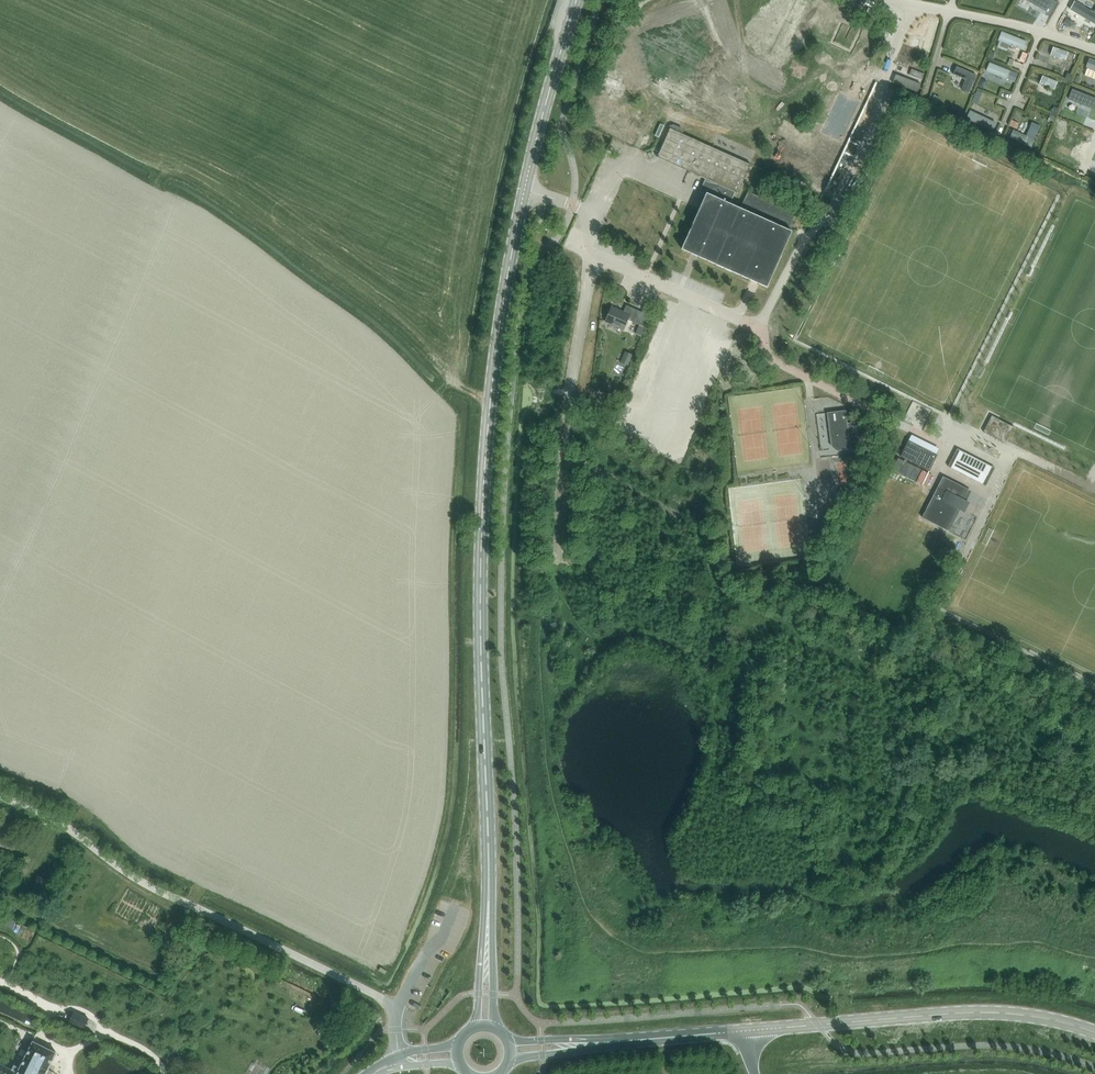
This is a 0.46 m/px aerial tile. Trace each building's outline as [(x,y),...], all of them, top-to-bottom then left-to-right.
[(888,17),(880,35),(887,38),(895,20),(888,17)] [(998,41),(1023,51),(1026,41),(1001,31),(998,41)] [(1050,55),(1065,60),(1068,52),(1053,47),(1050,55)] [(1089,58),(1086,67),(1094,70),(1094,61),(1089,58)] [(1010,71),(990,62),(986,72),(1007,80),(1015,83),(1019,74),(1010,71)] [(977,75),(956,66),(953,75),(965,80),(961,90),(969,93),(977,75)] [(655,88),(661,86),(658,75),(652,77),(655,88)] [(620,82),(607,76),(605,82),(617,88),(620,82)] [(1039,84),(1054,90),(1058,82),(1043,76),(1039,84)] [(970,110),(966,119),(992,131),(996,123),(970,110)] [(659,138),(664,126),(660,124),(655,136),(659,138)] [(737,159),(692,138),(681,134),(683,133),(681,129),(673,126),(669,127),(670,129),(669,132),(657,157),(658,158),(658,157),(683,168),(692,149),(698,152),(701,145),(736,161),(737,159)] [(1009,138),(1031,148),(1035,140),(1013,130),(1009,138)] [(751,165),(737,159),(736,161),(701,145),(698,152),(692,149),(683,168),(707,179),(735,192),(737,192),(737,193),(738,194),(751,165)] [(730,203),(735,192),(707,179),(703,188),(705,193),(706,193),(682,249),(767,287),(792,231),(791,231),(789,230),(796,213),(748,191),(741,208),(730,203)] [(808,198),(803,208),(809,211),(814,200),(808,198)] [(643,326),(648,314),(626,305),(623,312),(612,307),(606,321),(624,329),(628,320),(643,326)] [(632,355),(624,351),(620,362),(628,365),(632,355)] [(837,448),(844,447),(863,445),(860,421),(847,423),(846,410),(829,412),(832,434),(834,446),(837,448)] [(1005,443),(1014,427),(992,416),(983,432),(1005,443)] [(900,457),(905,459),(904,461),(898,459),(892,471),(915,482),(921,470),(907,463),(908,460),(930,471),(937,455),(908,441),(900,457)] [(986,486),(995,468),(957,449),(948,467),(986,486)] [(841,484),(855,482),(851,459),(837,461),(841,484)] [(969,490),(943,477),(922,518),(948,531),(959,509),(963,511),(967,501),(964,500),(969,490)] [(83,1029),(88,1018),(74,1012),(69,1023),(83,1029)] [(57,1053),(33,1041),(20,1067),(14,1065),(12,1069),(0,1063),(0,1073),(46,1073),(57,1053)]
